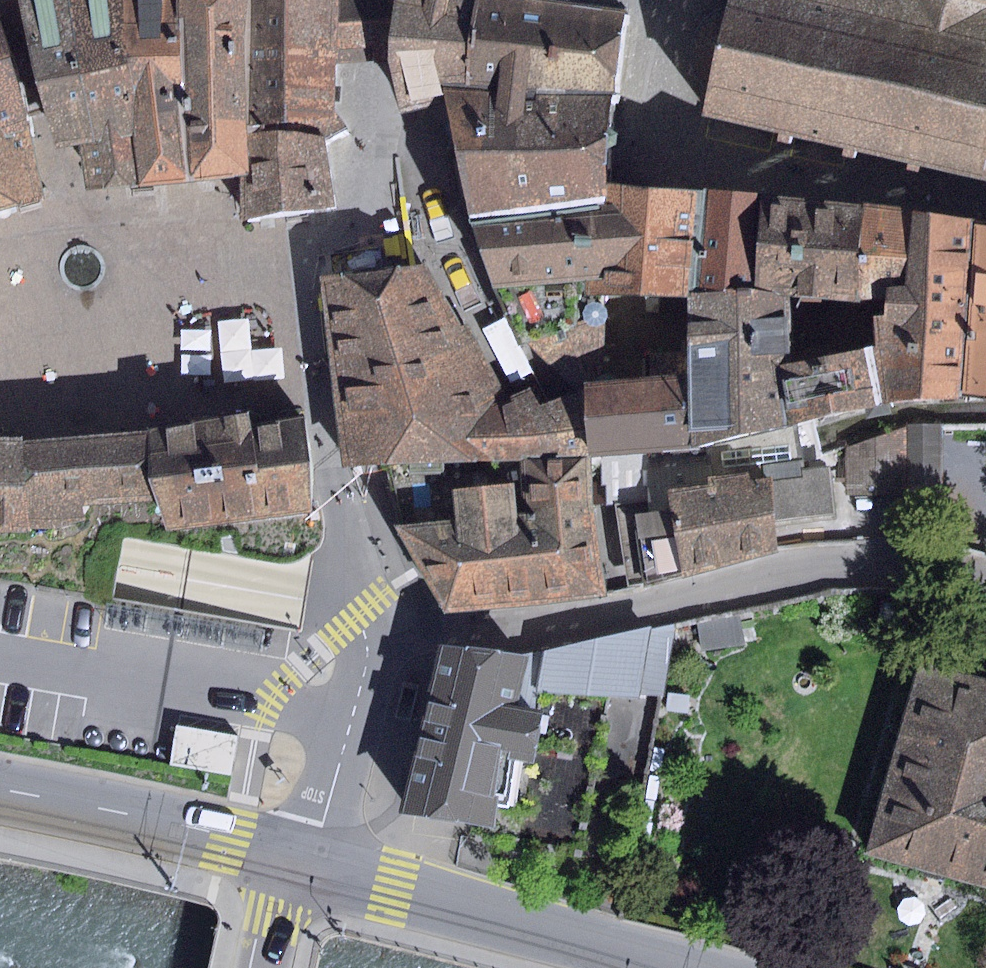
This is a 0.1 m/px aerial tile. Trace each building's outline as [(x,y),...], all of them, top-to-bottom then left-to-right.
[(30,64),(55,145),(80,146),(84,189),(136,185),(129,64),(126,0),(18,0),(30,64)] [(129,64),(136,185),(240,176),(250,174),(247,132),(248,0),(126,0),(129,64)] [(247,132),(323,137),(346,129),(335,114),(337,61),(340,0),(248,0),(247,132)] [(337,61),(368,60),(388,60),(396,0),(340,0),(337,61)] [(388,60),(399,107),(446,110),(442,85),(467,85),(477,0),(396,0),(388,60)] [(626,14),(539,0),(477,0),(467,85),(616,92),(626,14)] [(985,180),(985,0),(729,0),(727,8),(717,11),(708,17),(699,27),(695,37),(692,48),(692,61),(695,71),(701,80),(711,86),(705,114),(780,133),(778,141),(790,143),(792,136),(845,148),(844,156),(855,158),(857,151),(910,163),(908,170),(920,172),(921,166),(985,180)] [(55,199),(37,137),(31,124),(0,16),(0,215),(55,199)] [(606,184),(616,92),(467,85),(442,85),(446,110),(470,219),(604,203),(606,184)] [(336,209),(323,137),(247,132),(250,174),(240,176),(244,220),(336,209)] [(687,297),(697,192),(641,187),(606,184),(604,203),(603,279),(586,281),(587,294),(606,295),(629,295),(687,297)] [(752,297),(760,195),(697,192),(687,297),(752,297)] [(845,301),(860,302),(869,206),(853,204),(760,195),(752,297),(788,298),(845,301)] [(603,279),(604,203),(470,219),(497,286),(586,281),(603,279)] [(912,211),(869,206),(860,302),(884,303),(904,305),(912,211)] [(963,398),(973,221),(912,211),(904,305),(884,303),(884,315),(869,316),(871,347),(879,408),(963,398)] [(985,401),(985,222),(973,221),(963,398),(985,401)] [(588,457),(585,388),(576,391),(541,405),(530,387),(505,395),(446,272),(329,276),(349,464),(386,468),(438,471),(551,482),(591,479),(588,457)] [(777,365),(792,362),(790,349),(788,298),(752,297),(687,297),(686,344),(686,352),(686,365),(690,449),(785,427),(777,365)] [(600,346),(603,314),(528,344),(565,381),(576,391),(585,388),(596,386),(597,371),(599,357),(600,346)] [(871,347),(792,362),(777,365),(785,427),(818,420),(879,408),(871,347)] [(596,386),(585,388),(588,457),(601,456),(690,449),(686,365),(686,352),(625,355),(599,357),(597,371),(596,386)] [(211,431),(190,430),(204,522),(315,508),(311,467),(305,419),(212,420),(211,431)] [(690,449),(601,456),(601,505),(617,504),(628,587),(646,585),(683,577),(668,489),(771,477),(770,462),(804,457),(805,468),(831,465),(823,436),(818,420),(785,427),(690,449)] [(905,428),(843,449),(846,493),(906,493),(905,428)] [(939,429),(909,430),(911,492),(941,492),(939,429)] [(0,440),(0,536),(39,535),(44,527),(68,531),(83,522),(93,514),(97,504),(156,501),(164,528),(204,522),(190,430),(32,447),(29,440),(0,440)] [(771,477),(774,521),(837,516),(831,465),(805,468),(804,457),(770,462),(771,477)] [(551,482),(438,471),(446,519),(453,556),(552,546),(551,482)] [(683,577),(777,552),(774,521),(771,477),(668,489),(683,577)] [(610,598),(591,479),(551,482),(552,546),(453,556),(446,519),(389,525),(446,616),(610,598)] [(741,618),(699,627),(703,651),(745,646),(741,618)] [(540,692),(661,696),(675,620),(523,652),(431,641),(391,809),(487,822),(490,803),(505,805),(511,759),(525,760),(540,692)] [(916,660),(863,853),(985,886),(985,679),(916,660)] [(237,736),(177,725),(170,765),(230,776),(237,736)]
